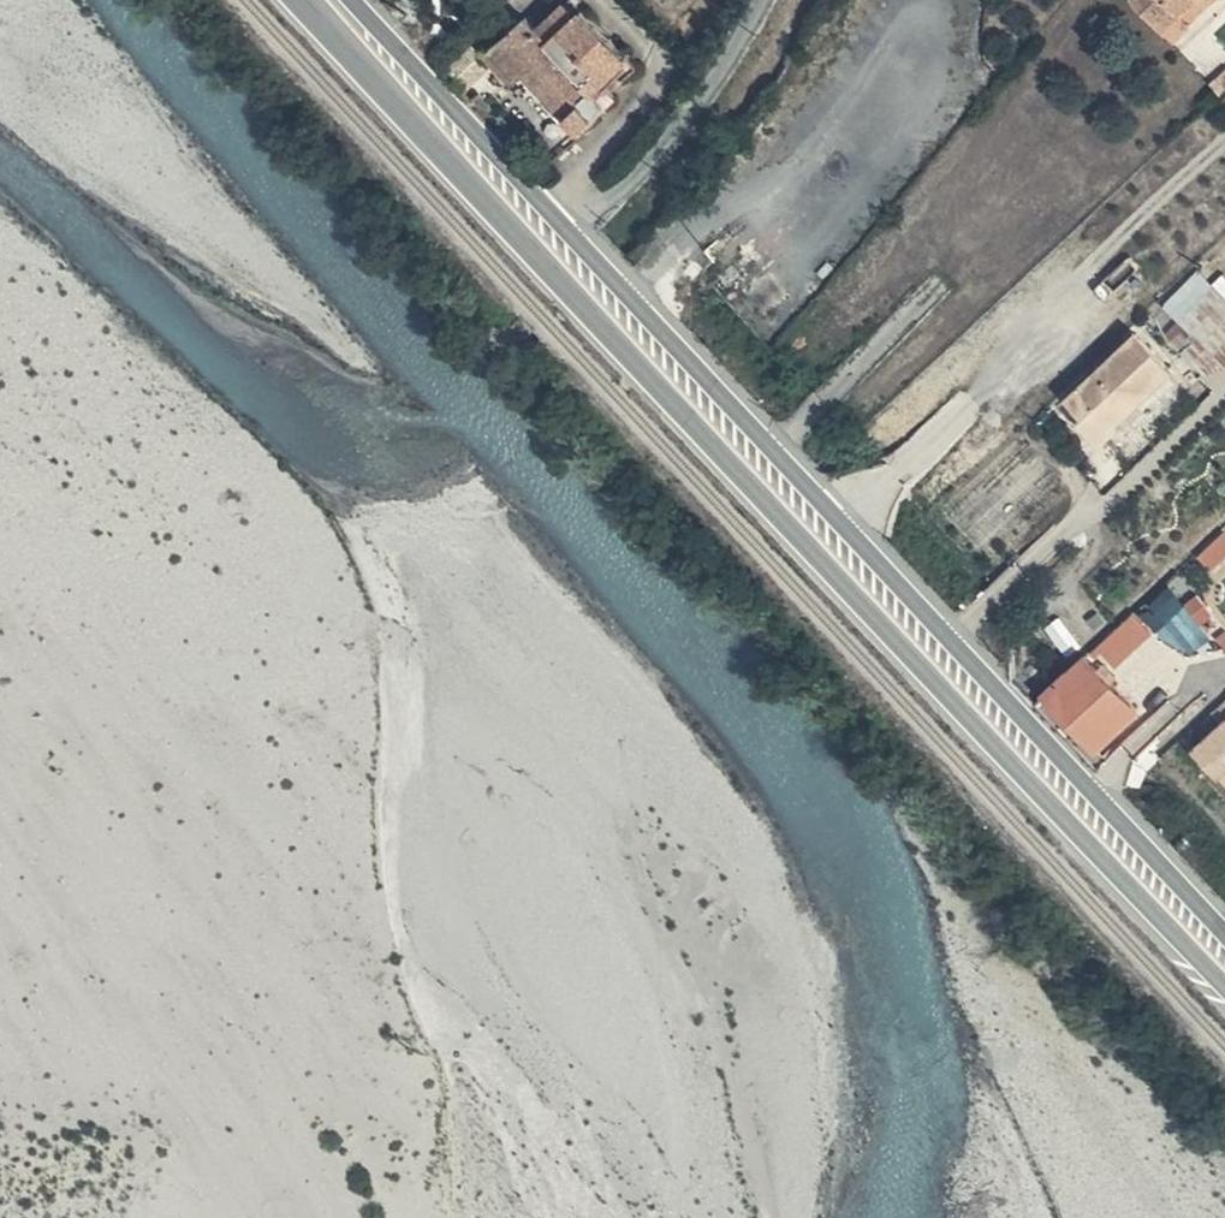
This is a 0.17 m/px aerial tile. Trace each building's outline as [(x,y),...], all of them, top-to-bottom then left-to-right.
[(471,50),(498,77),(510,68),(568,129),(602,97),(600,93),(627,65),(573,7),(578,2),(576,0),(556,0),(532,24),(515,7),(471,50)] [(1176,7),(1183,0),(1140,0),(1160,22),(1176,7)] [(1189,17),(1176,7),(1160,22),(1171,34),(1189,17)] [(1186,346),(1214,375),(1224,364),(1224,289),(1202,265),(1165,302),(1197,335),(1186,346)] [(1060,404),(1075,421),(1099,401),(1114,416),(1170,367),(1141,334),(1060,404)] [(1099,401),(1075,421),(1095,443),(1120,422),(1114,416),(1099,401)] [(1223,527),(1196,551),(1209,564),(1224,549),(1224,529),(1223,527)] [(1196,589),(1185,599),(1201,617),(1212,608),(1196,589)] [(1147,627),(1130,608),(1095,640),(1112,660),(1147,627)] [(1084,651),(1045,686),(1099,747),(1138,710),(1084,651)] [(1218,776),(1224,770),(1224,721),(1193,750),(1218,776)]
